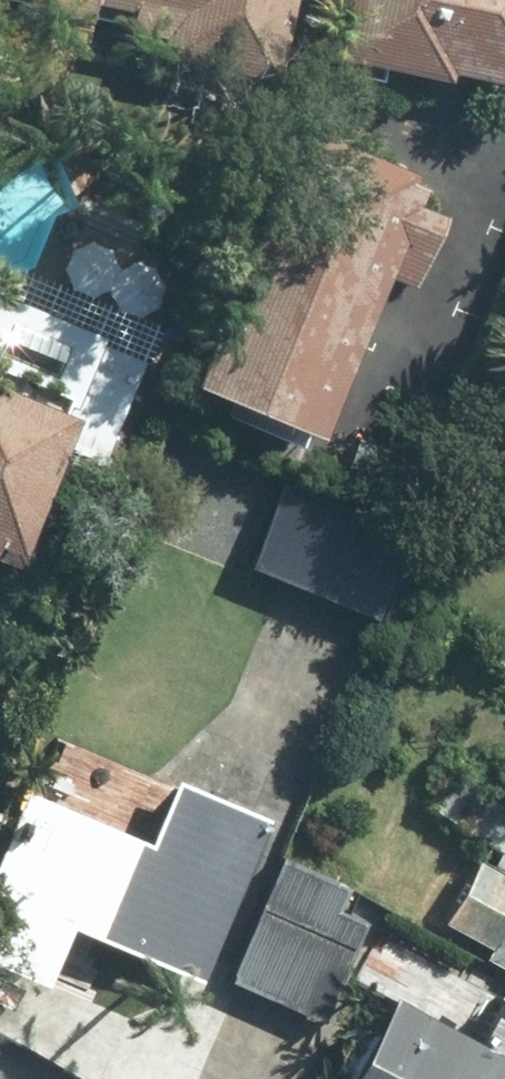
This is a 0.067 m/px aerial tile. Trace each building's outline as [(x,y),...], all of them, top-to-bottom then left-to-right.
[(262,80),(279,0),(0,0),(0,25),(262,80)] [(504,95),(504,0),(329,0),(317,56),(504,95)] [(180,383),(311,437),(377,276),(402,286),(431,215),(407,205),(417,181),(286,128),(180,383)] [(8,555),(64,420),(0,393),(0,552),(8,555)] [(274,482),(239,568),(370,621),(405,536),(274,482)] [(445,770),(423,811),(480,841),(436,923),(483,948),(479,957),(504,970),(504,802),(445,770)] [(194,983),(263,818),(164,777),(137,841),(19,792),(0,838),(0,971),(36,986),(61,928),(194,983)] [(276,856),(224,981),(320,1021),(362,921),(333,909),(343,884),(276,856)] [(375,995),(331,1078),(504,1078),(504,1064),(375,995)]
